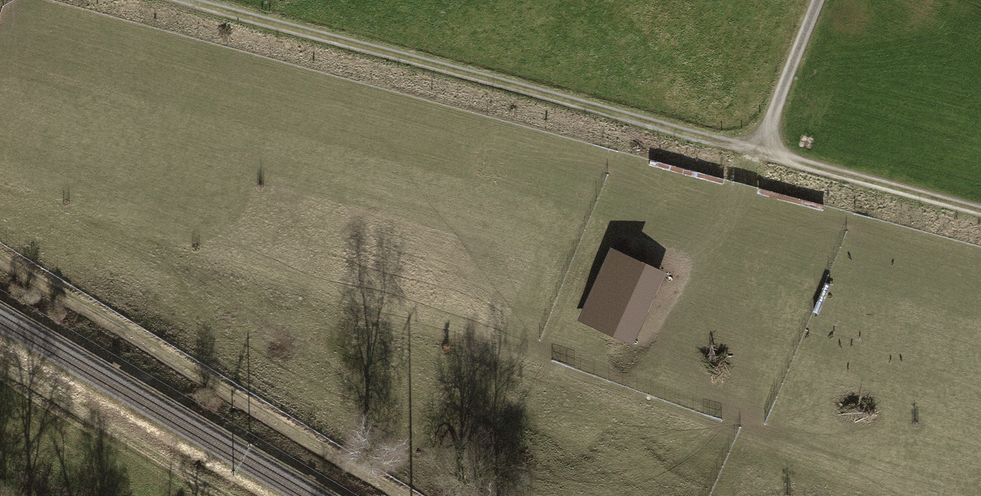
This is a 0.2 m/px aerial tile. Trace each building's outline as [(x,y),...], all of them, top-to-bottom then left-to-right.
[(640,265),(613,253),(583,319),(610,331),(640,265)]
